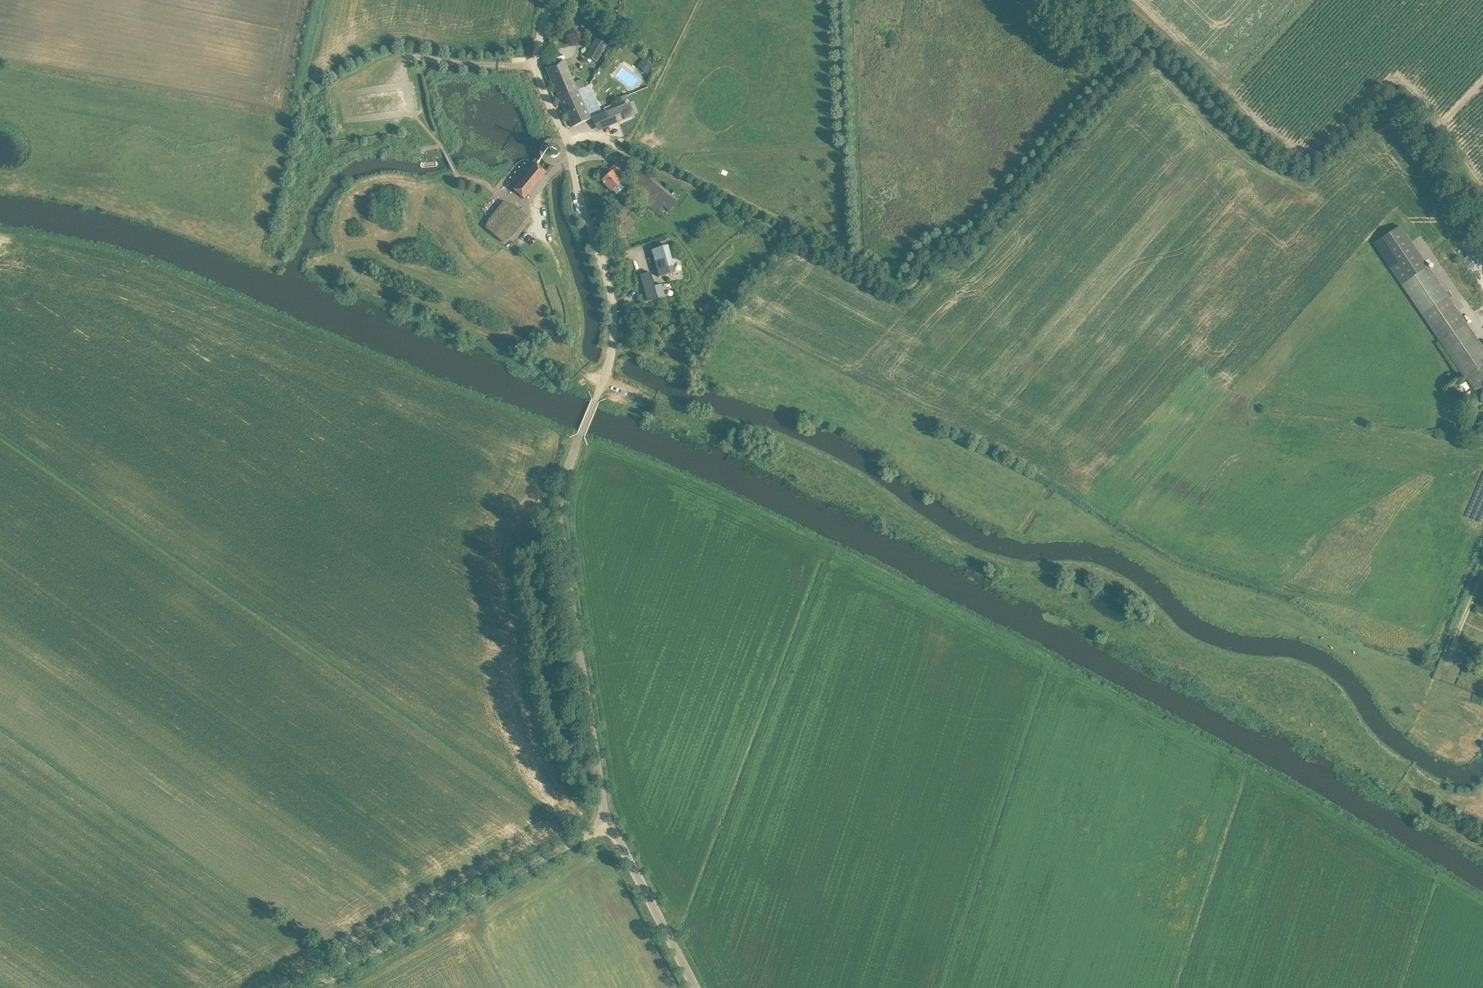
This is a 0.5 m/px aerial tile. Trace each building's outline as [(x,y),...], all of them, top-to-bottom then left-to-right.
[(586,56),(596,62),(606,45),(596,39),(586,56)] [(654,66),(645,59),(638,67),(648,74),(654,66)] [(545,68),(559,98),(577,89),(564,60),(545,68)] [(577,89),(559,98),(572,127),(590,119),(577,89)] [(617,107),(604,113),(610,126),(622,120),(617,107)] [(546,152),(546,153),(546,154),(547,155),(548,156),(549,157),(550,157),(551,158),(552,158),(553,158),(554,158),(555,157),(556,157),(557,156),(558,155),(559,154),(559,153),(559,152),(559,151),(559,150),(559,149),(558,148),(558,147),(557,146),(556,146),(555,145),(554,145),(553,145),(552,145),(550,145),(549,145),(549,146),(548,146),(547,147),(547,148),(546,149),(546,150),(546,151),(546,152)] [(514,189),(524,198),(546,172),(535,163),(514,189)] [(624,188),(620,183),(622,182),(615,174),(621,168),(616,163),(608,171),(610,173),(601,180),(611,191),(613,190),(617,194),(624,188)] [(630,165),(625,171),(632,177),(637,172),(630,165)] [(669,211),(678,200),(640,169),(625,187),(657,213),(663,205),(669,211)] [(486,215),(497,201),(490,195),(479,210),(486,215)] [(512,236),(528,217),(514,205),(504,201),(488,219),(485,227),(503,242),(512,236)] [(1374,245),(1402,284),(1440,340),(1440,341),(1464,378),(1467,381),(1482,402),(1482,392),(1482,349),(1466,324),(1428,267),(1420,255),(1412,241),(1401,226),(1383,238),(1375,244),(1374,245)] [(668,245),(651,250),(659,277),(676,272),(668,245)] [(650,272),(640,275),(644,289),(647,301),(665,296),(661,284),(654,286),(650,272)] [(1453,665),(1447,674),(1452,677),(1458,669),(1453,665)]
